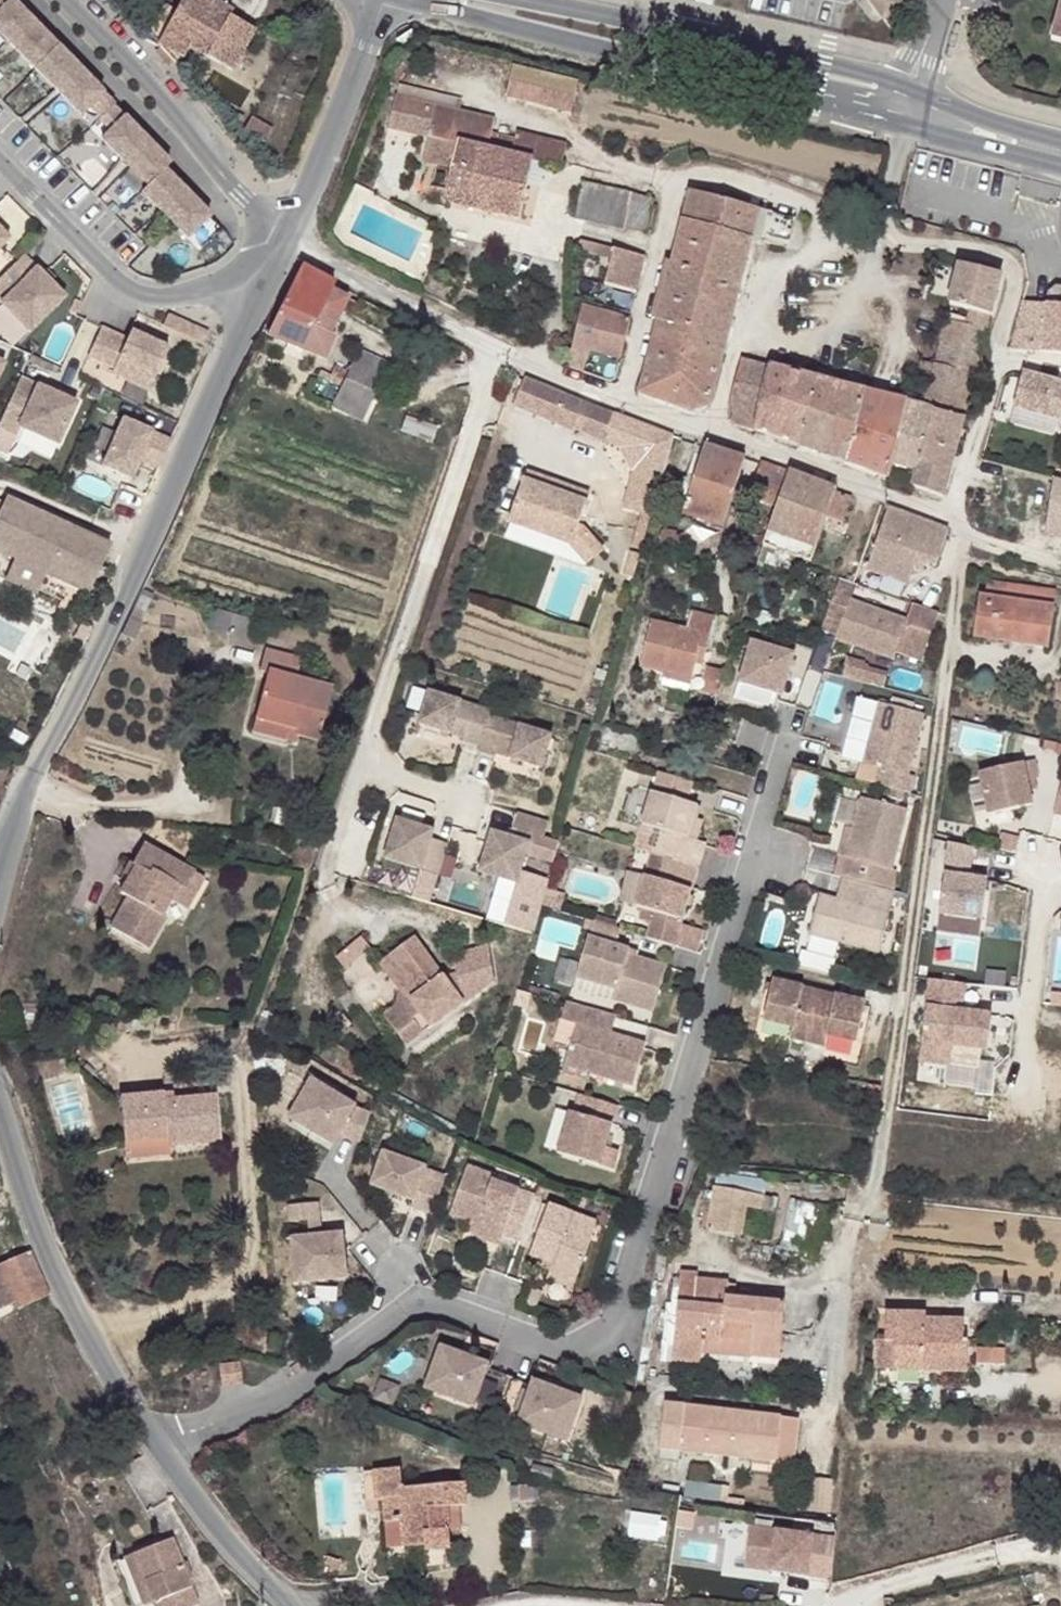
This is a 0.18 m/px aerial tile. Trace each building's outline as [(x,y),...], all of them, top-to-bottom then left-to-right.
[(59,52),(8,0),(0,0),(0,37),(37,74),(59,52)] [(213,0),(182,0),(178,7),(157,45),(158,46),(176,65),(177,67),(189,47),(232,71),(254,29),(230,16),(233,11),(213,0)] [(900,0),(868,0),(883,20),(890,29),(910,13),(904,6),(900,0)] [(178,7),(167,2),(149,34),(159,41),(178,7)] [(1051,40),(1060,42),(1060,3),(1051,40)] [(89,110),(101,123),(114,112),(115,110),(59,52),(37,74),(80,119),(89,110)] [(507,97),(571,112),(579,80),(515,65),(507,97)] [(495,117),(396,96),(389,128),(428,137),(457,143),(452,168),(446,191),(503,203),(500,214),(520,219),(533,161),(547,164),(561,167),(567,143),(517,132),(516,136),(492,131),(495,117)] [(102,145),(147,192),(170,170),(114,112),(101,123),(99,125),(111,137),(102,145)] [(272,130),(251,118),(243,132),(264,144),(272,130)] [(457,143),(428,137),(422,163),(452,168),(457,143)] [(541,188),(547,164),(533,161),(528,185),(541,188)] [(147,192),(141,198),(197,258),(219,235),(164,177),(147,192)] [(633,193),(583,183),(577,218),(626,229),(626,228),(647,232),(654,199),(633,194),(633,193)] [(795,218),(690,190),(683,218),(751,237),(766,242),(767,236),(789,241),(795,218)] [(444,202),(500,214),(503,203),(446,191),(444,202)] [(751,237),(683,218),(672,262),(703,269),(701,282),(738,291),(751,237)] [(0,234),(0,254),(10,245),(0,234)] [(646,256),(581,240),(576,244),(575,250),(612,259),(605,285),(637,292),(646,256)] [(25,257),(0,282),(0,302),(32,334),(67,298),(25,257)] [(703,269),(672,262),(658,321),(690,329),(687,343),(723,352),(738,291),(701,282),(703,269)] [(1001,272),(960,263),(950,304),(974,311),(990,315),(1001,272)] [(335,283),(301,265),(277,315),(267,334),(325,357),(334,334),(331,333),(313,326),(332,288),(335,283)] [(349,296),(332,288),(313,326),(331,333),(349,296)] [(1041,351),(1045,303),(1023,301),(1010,349),(1041,351)] [(1045,303),(1041,351),(1060,353),(1060,305),(1045,303)] [(631,318),(582,305),(567,366),(583,371),(589,351),(620,359),(631,318)] [(970,326),(946,319),(923,407),(909,403),(892,464),(917,470),(924,444),(955,451),(990,315),(974,311),(970,326)] [(690,329),(658,321),(640,392),(674,405),(690,410),(694,410),(708,405),(711,402),(723,352),(687,343),(690,329)] [(195,339),(207,344),(211,334),(200,329),(195,339)] [(130,342),(105,331),(93,358),(118,370),(116,376),(154,392),(172,350),(134,333),(130,342)] [(348,371),(335,366),(331,375),(321,370),(318,375),(341,386),(372,400),(389,362),(358,349),(348,371)] [(771,366),(741,358),(729,408),(734,423),(755,430),(771,366)] [(816,378),(771,366),(755,430),(799,445),(808,410),(816,378)] [(1023,374),(1014,408),(1060,420),(1060,383),(1023,374)] [(79,403),(24,378),(1,426),(19,435),(22,428),(61,445),(79,403)] [(615,414),(526,378),(514,406),(575,430),(576,428),(605,440),(615,414)] [(865,391),(816,378),(808,410),(857,423),(865,391)] [(372,400),(341,386),(332,405),(363,420),(372,400)] [(909,403),(865,391),(857,423),(846,462),(889,478),(892,464),(909,403)] [(857,423),(808,410),(799,445),(846,462),(857,423)] [(615,414),(605,440),(636,451),(646,454),(666,461),(673,435),(615,414)] [(155,434),(127,420),(105,466),(133,479),(142,460),(159,468),(171,441),(155,434)] [(955,451),(924,444),(917,470),(913,486),(943,496),(955,451)] [(745,458),(705,445),(694,478),(686,475),(674,510),(723,527),(745,458)] [(666,461),(646,454),(635,493),(656,499),(666,461)] [(789,472),(761,462),(749,496),(777,506),(789,472)] [(549,480),(527,472),(509,522),(571,544),(578,525),(589,494),(568,487),(565,495),(546,488),(549,480)] [(836,489),(789,472),(764,544),(811,561),(835,492),(836,489)] [(1054,477),(1044,532),(1060,535),(1060,479),(1054,477)] [(568,487),(549,480),(546,488),(565,495),(568,487)] [(851,498),(835,492),(827,517),(843,522),(851,498)] [(7,497),(0,511),(0,550),(15,557),(47,572),(89,593),(110,547),(7,497)] [(949,529),(888,507),(867,568),(909,584),(918,558),(935,565),(949,529)] [(582,527),(578,525),(571,544),(587,563),(601,550),(582,527)] [(715,532),(695,525),(686,532),(674,539),(675,540),(676,542),(676,545),(676,546),(684,541),(690,549),(715,532)] [(47,572),(15,557),(5,578),(37,592),(47,572)] [(907,620),(851,600),(857,585),(839,578),(821,629),(836,635),(835,638),(893,658),(898,645),(922,653),(937,612),(913,604),(907,620)] [(1056,590),(987,580),(985,595),(980,594),(974,636),(1011,641),(1010,644),(1048,650),(1056,590)] [(144,611),(135,607),(122,634),(134,640),(142,622),(140,621),(144,611)] [(714,618),(691,612),(687,629),(651,621),(640,666),(664,671),(692,677),(696,661),(699,648),(706,650),(714,618)] [(794,653),(751,640),(739,683),(781,695),(794,653)] [(297,678),(302,657),(266,648),(260,671),(267,672),(255,717),(297,729),(296,735),(318,741),(332,688),(297,678)] [(706,650),(699,648),(696,661),(703,662),(706,650)] [(850,660),(846,674),(886,685),(890,670),(850,660)] [(697,663),(693,684),(720,689),(723,667),(697,663)] [(692,677),(664,671),(663,677),(691,683),(692,677)] [(490,711),(428,692),(418,724),(464,738),(463,741),(479,745),(488,716),(490,711)] [(909,701),(887,696),(886,704),(906,709),(909,701)] [(886,704),(878,701),(861,763),(877,768),(872,784),(911,793),(914,776),(909,774),(925,714),(906,709),(886,704)] [(479,745),(478,751),(495,756),(495,753),(541,767),(551,735),(488,716),(479,745)] [(297,729),(255,717),(252,731),(296,743),(299,736),(296,735),(297,729)] [(1034,759),(979,772),(989,815),(1032,804),(1029,792),(1027,780),(1034,779),(1039,778),(1034,759)] [(692,781),(658,770),(651,792),(686,802),(692,781)] [(864,781),(847,777),(845,786),(862,791),(864,781)] [(1037,790),(1034,779),(1027,780),(1029,792),(1037,790)] [(686,802),(651,792),(635,848),(651,853),(652,853),(699,867),(706,843),(697,840),(688,837),(694,817),(698,805),(686,802)] [(908,809),(860,797),(853,828),(849,843),(842,841),(838,856),(847,858),(842,877),(858,881),(895,890),(897,872),(892,870),(908,809)] [(548,822),(517,812),(512,829),(543,839),(548,822)] [(703,820),(694,817),(688,837),(697,840),(703,820)] [(433,831),(396,820),(387,850),(423,861),(420,871),(437,876),(446,845),(431,840),(433,831)] [(849,843),(853,828),(845,826),(842,841),(849,843)] [(529,843),(491,831),(482,861),(520,873),(529,843)] [(997,848),(1015,852),(1019,838),(1000,834),(997,848)] [(973,847),(950,842),(943,914),(985,919),(989,878),(970,877),(973,847)] [(194,872),(144,844),(132,863),(136,865),(120,892),(128,897),(111,927),(148,948),(166,916),(162,914),(179,885),(185,889),(194,872)] [(387,850),(384,860),(420,871),(423,861),(387,850)] [(682,920),(699,867),(652,853),(636,906),(644,908),(640,919),(652,922),(647,937),(674,945),(682,920)] [(520,873),(482,861),(479,871),(517,882),(520,873)] [(186,909),(204,877),(194,872),(185,889),(179,885),(171,900),(186,909)] [(858,881),(842,877),(836,898),(853,903),(858,881)] [(895,890),(858,881),(853,903),(819,895),(809,934),(841,942),(880,952),(897,891),(895,890)] [(539,950),(558,958),(565,941),(576,945),(583,926),(552,914),(539,950)] [(616,944),(620,928),(593,921),(576,978),(616,989),(613,999),(653,1011),(667,965),(636,956),(628,953),(630,949),(616,944)] [(841,942),(809,934),(807,942),(839,951),(841,942)] [(362,936),(345,950),(354,960),(370,946),(362,936)] [(444,975),(415,936),(391,954),(413,985),(410,1003),(409,1008),(390,1022),(407,1045),(464,1002),(444,975)] [(494,980),(489,945),(453,956),(457,972),(462,989),(469,999),(494,980)] [(354,960),(345,950),(337,957),(345,967),(354,960)] [(413,985),(391,954),(380,962),(410,1003),(413,985)] [(462,989),(457,972),(444,975),(464,1002),(469,999),(462,989)] [(816,989),(771,979),(762,1019),(793,1026),(790,1037),(807,1041),(819,990),(816,989)] [(964,984),(930,979),(919,1060),(978,1068),(981,1048),(987,1049),(992,1015),(961,1010),(964,984)] [(867,1002),(834,994),(819,990),(807,1041),(824,1045),(827,1035),(858,1042),(867,1002)] [(604,1031),(609,1013),(568,1002),(562,1019),(577,1024),(564,1065),(591,1073),(633,1085),(646,1043),(604,1031)] [(281,1015),(270,1012),(269,1023),(279,1025),(281,1015)] [(610,1032),(616,1015),(609,1013),(604,1031),(610,1032)] [(591,1073),(564,1065),(562,1071),(589,1079),(591,1073)] [(356,1106),(314,1080),(289,1117),(334,1144),(339,1135),(360,1142),(371,1112),(356,1106)] [(881,1086),(867,1084),(866,1093),(880,1095),(881,1086)] [(173,1091),(163,1092),(164,1099),(173,1098),(173,1091)] [(173,1098),(164,1099),(163,1092),(120,1096),(125,1140),(168,1137),(169,1146),(221,1140),(217,1094),(173,1098)] [(579,1114),(586,1095),(580,1094),(575,1113),(579,1114)] [(618,1105),(586,1095),(579,1114),(575,1113),(570,1112),(558,1153),(614,1169),(619,1151),(605,1147),(618,1105)] [(624,1147),(628,1128),(613,1125),(609,1144),(624,1147)] [(168,1137),(125,1140),(126,1158),(170,1153),(169,1146),(168,1137)] [(428,1167),(383,1151),(371,1184),(414,1200),(411,1206),(433,1214),(444,1183),(423,1176),(427,1169),(428,1167)] [(493,1179),(495,1175),(468,1165),(450,1215),(468,1221),(476,1223),(473,1232),(472,1234),(500,1244),(504,1235),(519,1241),(535,1196),(493,1179)] [(447,1176),(427,1169),(423,1176),(444,1183),(447,1176)] [(764,1195),(715,1186),(713,1201),(701,1199),(699,1209),(706,1210),(701,1228),(735,1233),(740,1205),(762,1208),(764,1195)] [(320,1220),(319,1202),(288,1205),(290,1222),(308,1221),(320,1220)] [(597,1222),(573,1214),(549,1205),(530,1255),(553,1263),(551,1269),(577,1278),(597,1222)] [(321,1235),(320,1220),(308,1221),(310,1236),(321,1235)] [(476,1223),(468,1221),(465,1229),(473,1232),(476,1223)] [(310,1236),(292,1238),(296,1281),(347,1277),(343,1233),(321,1235),(310,1236)] [(0,1264),(0,1308),(14,1302),(17,1309),(50,1294),(30,1251),(0,1264)] [(577,1278),(551,1269),(547,1278),(574,1288),(577,1278)] [(728,1281),(696,1279),(697,1273),(680,1272),(673,1360),(700,1363),(701,1350),(703,1340),(752,1343),(751,1355),(779,1358),(785,1302),(728,1298),(728,1281)] [(964,1320),(926,1319),(927,1314),(886,1313),(885,1340),(885,1341),(895,1341),(894,1368),(967,1370),(967,1339),(964,1339),(964,1320)] [(894,1368),(895,1341),(885,1341),(885,1340),(876,1339),(876,1368),(894,1368)] [(752,1343),(703,1340),(701,1350),(751,1355),(752,1343)] [(489,1363),(441,1346),(425,1388),(474,1406),(476,1401),(498,1409),(510,1376),(487,1368),(489,1363)] [(1007,1364),(1007,1346),(978,1346),(978,1365),(1007,1364)] [(239,1361),(219,1364),(222,1386),(242,1383),(239,1361)] [(582,1398),(534,1380),(532,1385),(510,1376),(498,1409),(520,1417),(518,1422),(567,1440),(582,1398)] [(781,1417),(665,1404),(660,1447),(776,1461),(781,1417)] [(465,1483),(403,1487),(401,1467),(374,1469),(377,1500),(384,1500),(386,1522),(402,1520),(404,1546),(426,1544),(426,1550),(451,1547),(449,1528),(448,1507),(460,1506),(467,1505),(465,1483)] [(833,1510),(835,1480),(811,1477),(808,1508),(833,1510)] [(462,1527),(460,1506),(448,1507),(449,1528),(462,1527)] [(634,1512),(629,1532),(654,1538),(659,1518),(634,1512)] [(404,1546),(402,1520),(386,1522),(388,1547),(404,1546)] [(754,1526),(748,1567),(811,1577),(818,1536),(754,1526)] [(133,1553),(153,1601),(155,1605),(192,1605),(199,1603),(172,1537),(133,1553)] [(153,1601),(133,1553),(123,1557),(143,1605),(153,1601)]
